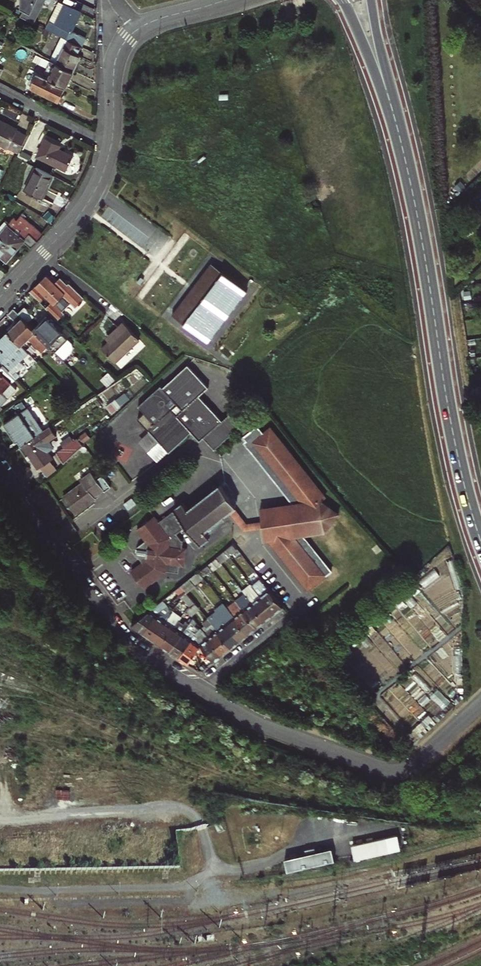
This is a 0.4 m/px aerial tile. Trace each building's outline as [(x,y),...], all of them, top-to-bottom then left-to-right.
[(21,9),(24,10),(21,16),(34,23),(46,0),(20,0),(21,9)] [(56,24),(65,4),(59,1),(50,21),(56,24)] [(65,4),(56,24),(50,21),(46,29),(62,37),(82,46),(85,38),(71,31),(80,12),(65,4)] [(62,37),(50,60),(73,71),(81,55),(78,54),(82,46),(62,37)] [(73,71),(50,60),(43,75),(66,86),(73,71)] [(66,86),(43,75),(37,72),(30,86),(59,100),(66,86)] [(28,134),(10,126),(11,124),(0,118),(0,143),(19,152),(28,134)] [(74,156),(59,148),(61,145),(46,137),(37,156),(66,171),(74,156)] [(54,176),(37,167),(25,190),(42,199),(54,176)] [(44,234),(14,210),(0,227),(0,254),(8,260),(24,241),(31,248),(44,234)] [(172,315),(208,342),(247,290),(211,263),(193,288),(172,315)] [(30,292),(58,320),(66,312),(64,310),(73,301),(78,306),(85,299),(69,283),(67,284),(60,277),(55,282),(47,274),(30,292)] [(33,329),(13,308),(7,314),(16,323),(8,331),(19,343),(21,345),(28,338),(42,351),(49,344),(33,329)] [(46,316),(33,329),(49,344),(55,350),(67,338),(46,316)] [(123,320),(111,332),(114,335),(110,339),(103,347),(117,361),(141,337),(123,320)] [(8,331),(0,339),(0,358),(2,360),(19,343),(8,331)] [(124,367),(148,344),(143,338),(118,361),(124,367)] [(4,364),(0,368),(0,406),(18,389),(11,382),(16,377),(4,364)] [(204,436),(215,449),(239,428),(242,424),(238,420),(235,417),(231,412),(223,419),(201,395),(210,386),(190,364),(165,386),(163,384),(140,404),(146,411),(140,417),(170,451),(192,431),(200,440),(204,436)] [(112,401),(108,405),(114,412),(118,408),(112,401)] [(22,445),(35,437),(19,413),(4,423),(17,441),(18,440),(22,445)] [(240,430),(246,425),(240,418),(238,420),(242,424),(239,428),(240,430)] [(264,432),(258,424),(250,431),(244,435),(248,440),(245,441),(294,503),(286,504),(289,526),(272,539),(271,540),(309,589),(332,570),(305,537),(303,534),(325,530),(338,513),(322,500),(328,496),(271,426),(264,432)] [(250,431),(246,425),(240,430),(244,435),(250,431)] [(22,445),(20,447),(26,456),(29,454),(38,467),(51,458),(38,438),(46,433),(45,430),(35,437),(22,445)] [(64,463),(79,449),(72,442),(56,452),(64,463)] [(63,497),(75,513),(96,497),(94,495),(103,488),(104,490),(110,486),(102,474),(96,478),(91,471),(81,479),(83,482),(63,497)] [(229,495),(221,484),(188,510),(183,503),(158,523),(154,517),(137,530),(146,541),(138,547),(137,556),(143,564),(132,573),(145,589),(166,573),(166,572),(179,573),(180,566),(184,563),(186,553),(182,548),(183,541),(182,541),(177,534),(186,527),(187,528),(229,495)] [(229,495),(187,528),(201,545),(210,538),(204,531),(230,511),(236,507),(237,506),(229,495)] [(289,526),(286,504),(261,507),(263,520),(263,527),(265,540),(272,539),(289,526)] [(248,522),(237,508),(236,519),(244,530),(263,527),(263,520),(248,522)] [(216,541),(222,550),(232,543),(225,534),(216,541)] [(229,556),(238,549),(233,543),(225,550),(229,556)] [(229,556),(225,550),(217,557),(221,563),(229,556)] [(220,563),(215,558),(208,564),(212,569),(213,569),(220,563)] [(204,576),(212,569),(208,564),(200,570),(204,576)] [(194,583),(204,576),(200,570),(190,578),(194,583)] [(186,590),(194,583),(190,578),(182,585),(185,589),(186,590)] [(261,579),(253,586),(275,613),(283,607),(261,579)] [(243,591),(244,593),(266,620),(275,613),(253,586),(251,583),(242,590),(243,591)] [(178,595),(185,589),(182,585),(175,591),(178,595)] [(244,593),(243,591),(234,597),(236,599),(244,593)] [(183,597),(191,606),(196,602),(188,593),(183,597)] [(236,599),(238,602),(258,627),(266,620),(244,593),(236,599)] [(238,602),(236,599),(227,606),(230,609),(238,602)] [(158,608),(165,603),(163,600),(151,610),(156,614),(158,612),(158,608)] [(192,615),(200,608),(196,602),(191,606),(188,609),(192,615)] [(238,602),(230,609),(249,634),(258,627),(238,602)] [(158,612),(160,610),(167,605),(165,603),(158,608),(158,612)] [(218,612),(221,616),(241,641),(249,634),(230,609),(227,606),(226,605),(218,612)] [(161,617),(156,614),(155,615),(143,632),(152,638),(165,621),(168,615),(170,613),(172,610),(168,608),(164,613),(161,617)] [(155,615),(156,614),(151,610),(133,625),(143,632),(155,615)] [(178,630),(174,627),(161,645),(170,651),(183,633),(187,626),(193,617),(188,615),(183,622),(178,630)] [(170,624),(174,619),(168,615),(165,621),(170,624)] [(221,616),(212,623),(232,647),(241,641),(221,616)] [(161,645),(174,627),(179,619),(175,618),(174,619),(170,624),(165,621),(152,638),(161,645)] [(202,627),(204,630),(223,654),(232,647),(212,623),(208,618),(203,622),(204,625),(202,627)] [(178,630),(183,622),(179,619),(174,627),(178,630)] [(190,628),(193,630),(196,633),(199,629),(193,624),(190,628)] [(193,630),(188,636),(192,639),(179,658),(188,664),(201,646),(201,643),(198,641),(198,635),(200,633),(204,630),(202,627),(201,626),(199,629),(196,633),(193,630)] [(183,633),(188,636),(193,630),(190,628),(187,626),(183,633)] [(223,654),(204,630),(200,633),(205,640),(201,643),(201,646),(215,661),(223,654)] [(192,639),(188,636),(183,633),(170,651),(179,658),(192,639)] [(398,835),(353,845),(356,858),(401,848),(398,835)] [(333,848),(285,859),(288,870),(335,860),(333,848)]
